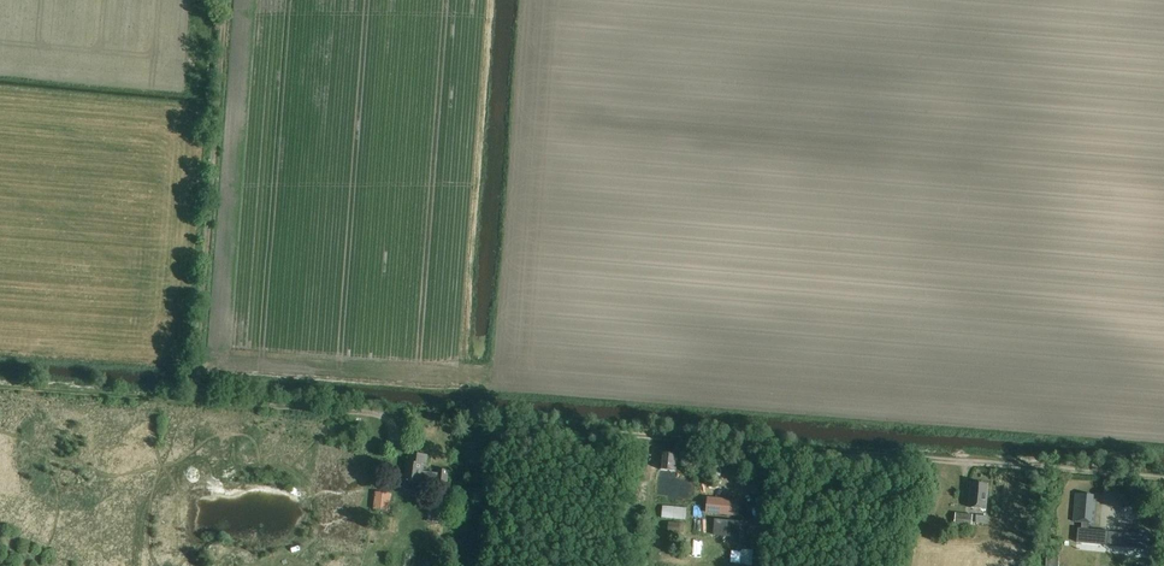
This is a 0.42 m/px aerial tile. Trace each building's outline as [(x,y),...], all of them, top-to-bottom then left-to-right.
[(437,477),(423,475),(424,465),(427,465),(428,455),(410,453),(409,462),(406,461),(404,481),(422,483),(422,485),(436,486),(437,477)] [(662,454),(661,470),(676,472),(677,455),(662,454)] [(438,469),(437,477),(436,486),(447,488),(449,471),(438,469)] [(965,482),(949,480),(946,511),(934,510),(933,520),(950,522),(951,510),(961,511),(965,482)] [(971,483),(969,507),(986,509),(988,485),(971,483)] [(374,511),(390,512),(392,495),(376,493),(374,511)] [(1076,493),(1074,522),(1082,522),(1081,528),(1078,528),(1077,542),(1108,545),(1109,531),(1089,529),(1089,523),(1093,523),(1095,503),(1092,502),(1093,495),(1076,493)] [(707,498),(706,514),(738,517),(740,501),(707,498)] [(428,521),(437,522),(439,522),(441,508),(429,507),(428,521)] [(972,527),(973,514),(956,513),(955,525),(972,527)] [(988,516),(976,515),(976,523),(988,525),(988,516)] [(740,538),(741,521),(715,519),(713,535),(740,538)] [(684,524),(669,523),(668,533),(684,534),(684,524)] [(1124,532),(1123,546),(1149,548),(1150,535),(1124,532)] [(1103,552),(1102,565),(1104,565),(1121,565),(1122,553),(1103,552)]
